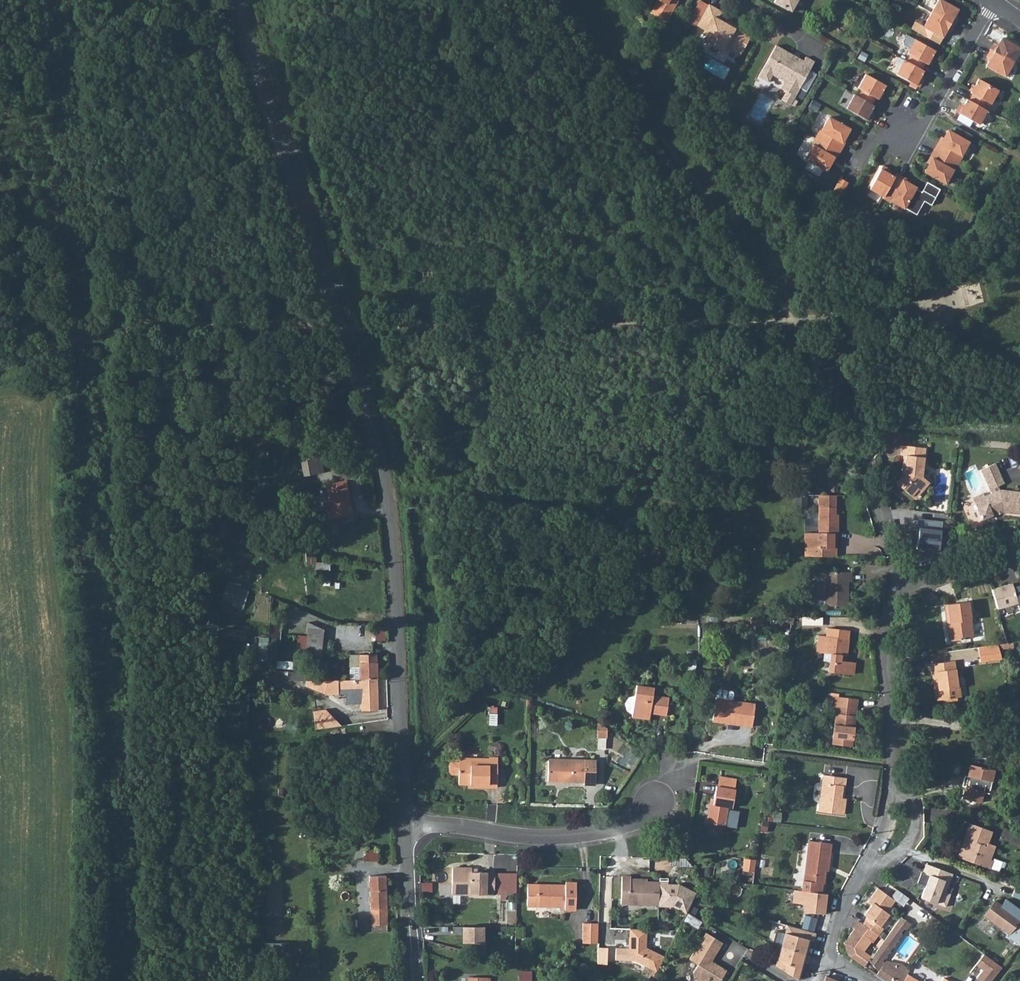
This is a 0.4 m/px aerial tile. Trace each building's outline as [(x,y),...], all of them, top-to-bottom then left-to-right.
[(658,0),(651,13),(666,22),(675,5),(673,3),(674,0),(658,0)] [(709,5),(699,0),(687,22),(696,28),(698,25),(709,5)] [(774,2),(791,12),(798,0),(775,0),(774,2)] [(923,27),(942,38),(946,30),(950,32),(957,19),(954,17),(958,10),(941,0),(938,0),(923,27)] [(709,5),(698,25),(705,29),(703,33),(711,38),(708,42),(722,50),(725,46),(739,54),(750,34),(731,23),(729,26),(719,21),(723,14),(709,5)] [(935,51),(915,40),(906,35),(903,42),(904,45),(910,49),(907,53),(910,55),(907,62),(922,70),(925,64),(927,65),(935,51)] [(1002,38),(997,45),(994,43),(990,50),(1013,63),(1019,50),(1019,48),(1002,38)] [(758,77),(768,82),(772,75),(784,81),(780,88),(786,92),(795,97),(814,62),(806,57),(802,64),(792,58),(793,56),(776,46),(758,77)] [(1013,63),(990,50),(986,57),(990,59),(986,66),(1005,77),(1013,63)] [(904,60),(896,74),(919,87),(923,80),(920,78),(924,71),(922,70),(907,62),(904,60)] [(857,96),(872,104),(875,98),(877,99),(885,85),(866,74),(858,88),(861,90),(857,96)] [(973,94),(969,101),(984,109),(987,103),(990,104),(998,90),(978,79),(971,93),(973,94)] [(786,92),(781,100),(790,105),(795,97),(786,92)] [(854,94),(846,109),(869,122),(873,115),(870,113),(874,105),(872,104),(857,96),(854,94)] [(955,112),(979,125),(987,110),(984,109),(969,101),(967,99),(963,107),(959,105),(955,112)] [(816,138),(840,151),(844,144),(842,143),(845,137),(843,136),(847,128),(828,117),(821,131),(820,130),(816,138)] [(938,142),(934,150),(958,164),(963,156),(962,156),(969,142),(950,131),(946,140),(943,138),(940,144),(938,142)] [(840,151),(816,138),(811,145),(812,145),(805,159),(824,170),(828,162),(831,163),(834,158),(836,159),(840,151)] [(931,165),(927,173),(945,184),(953,171),(954,171),(958,164),(934,150),(930,157),(932,159),(929,164),(931,165)] [(895,177),(894,177),(887,173),(889,170),(882,166),(869,189),(883,197),(884,197),(895,177)] [(896,174),(894,177),(895,177),(884,197),(883,197),(883,198),(890,202),(891,201),(904,208),(905,208),(916,215),(924,201),(931,206),(940,190),(927,182),(922,192),(915,189),(915,190),(907,185),(908,183),(903,180),(904,178),(896,174)] [(842,193),(849,182),(842,178),(834,188),(842,193)] [(901,480),(897,485),(916,500),(930,485),(923,479),(926,450),(902,448),(902,457),(903,457),(902,473),(904,473),(904,479),(901,480)] [(311,457),(310,475),(323,472),(319,455),(311,457)] [(304,477),(310,475),(311,457),(300,459),(304,477)] [(972,501),(983,522),(999,514),(1019,516),(1019,495),(1002,493),(1000,489),(1005,486),(996,466),(981,473),(992,496),(986,499),(984,495),(972,501)] [(331,509),(327,510),(328,510),(348,516),(352,515),(345,480),(325,485),(331,509)] [(821,532),(807,532),(807,547),(839,547),(839,537),(837,536),(837,531),(841,531),(841,514),(839,514),(839,507),(821,506),(821,513),(821,532)] [(328,510),(327,510),(329,520),(348,516),(328,510)] [(827,569),(827,603),(850,604),(850,580),(853,580),(854,570),(827,569)] [(228,581),(222,601),(244,608),(251,589),(228,581)] [(1014,587),(1012,583),(991,589),(998,609),(1019,601),(1019,584),(1014,587)] [(943,603),(947,639),(972,636),(968,600),(943,603)] [(271,622),(270,640),(280,641),(282,623),(271,622)] [(308,622),(306,664),(320,665),(324,629),(308,622)] [(818,652),(827,653),(833,654),(832,661),(831,672),(853,675),(855,663),(842,661),(843,655),(848,656),(850,638),(851,630),(829,628),(828,636),(820,635),(818,652)] [(268,662),(270,636),(260,636),(258,661),(268,662)] [(998,644),(979,646),(981,661),(1003,659),(998,644)] [(352,667),(352,679),(377,679),(377,654),(360,654),(360,667),(352,667)] [(930,662),(932,679),(936,679),(938,698),(958,696),(955,659),(930,662)] [(338,680),(326,679),(306,680),(306,686),(327,694),(338,694),(338,680)] [(352,679),(338,680),(338,694),(347,693),(356,693),(356,703),(361,703),(361,711),(378,710),(377,679),(352,679)] [(629,716),(642,718),(643,712),(648,712),(664,714),(666,697),(650,695),(651,687),(634,685),(629,716)] [(714,697),(711,717),(725,719),(724,723),(751,727),(754,704),(730,700),(731,694),(729,692),(717,690),(715,691),(714,697)] [(830,706),(837,707),(837,706),(858,709),(859,700),(832,696),(830,706)] [(496,724),(499,707),(492,706),(489,723),(496,724)] [(837,706),(837,707),(832,745),(852,748),(858,709),(837,706)] [(315,715),(318,732),(321,732),(339,729),(343,728),(327,713),(315,715)] [(611,725),(601,718),(601,736),(611,736),(611,725)] [(490,761),(460,761),(460,762),(453,762),(450,764),(450,773),(453,775),(460,775),(460,784),(489,785),(489,787),(498,787),(498,757),(490,757),(490,761)] [(551,759),(550,781),(585,782),(585,785),(597,785),(598,760),(551,759)] [(992,772),(968,767),(960,801),(979,805),(982,794),(987,796),(992,772)] [(824,775),(819,811),(844,814),(846,799),(842,798),(843,787),(845,787),(846,778),(824,775)] [(711,804),(708,823),(727,826),(738,828),(741,811),(730,809),(730,807),(734,808),(736,790),(717,787),(714,805),(711,804)] [(957,856),(982,865),(985,857),(989,859),(994,845),(987,842),(992,830),(969,822),(964,835),(967,836),(964,843),(962,842),(957,856)] [(804,881),(803,891),(811,892),(822,893),(824,883),(825,883),(827,866),(830,866),(832,844),(810,841),(805,881),(804,881)] [(365,849),(365,861),(377,861),(377,849),(365,849)] [(746,872),(756,873),(757,861),(748,859),(746,872)] [(946,893),(952,874),(924,863),(921,872),(928,875),(920,898),(945,907),(950,895),(946,893)] [(454,867),(453,886),(464,886),(464,894),(495,895),(495,872),(472,872),(472,868),(454,867)] [(517,895),(517,873),(495,872),(495,895),(517,895)] [(387,924),(386,875),(371,876),(372,924),(387,924)] [(660,882),(631,880),(631,877),(623,876),(622,903),(660,905),(660,882)] [(660,882),(660,905),(660,906),(674,907),(688,913),(694,902),(699,893),(685,886),(684,888),(676,884),(669,884),(669,877),(661,877),(660,882)] [(529,887),(528,906),(565,907),(565,910),(576,910),(577,883),(566,882),(566,885),(539,884),(539,887),(529,887)] [(453,886),(453,894),(464,894),(464,886),(453,886)] [(890,897),(877,887),(867,902),(871,904),(864,914),(867,917),(862,924),(867,927),(862,934),(855,929),(845,942),(848,955),(864,966),(869,960),(872,956),(864,950),(871,940),(873,942),(883,927),(880,925),(889,914),(886,912),(895,900),(894,899),(890,897)] [(1012,896),(1019,899),(1019,888),(1015,887),(1012,896)] [(896,889),(890,897),(894,899),(895,900),(903,906),(909,898),(901,892),(896,889)] [(825,914),(827,894),(822,893),(811,892),(803,891),(796,890),(794,902),(806,903),(805,911),(825,914)] [(983,917),(1009,935),(1019,921),(1019,910),(1005,900),(1001,904),(995,899),(983,917)] [(938,932),(944,924),(932,915),(926,923),(938,932)] [(901,916),(876,950),(874,953),(872,956),(869,960),(879,970),(876,974),(886,980),(904,980),(909,973),(911,970),(903,964),(899,963),(895,967),(883,959),(902,933),(901,932),(903,928),(907,928),(911,923),(901,916)] [(855,929),(862,934),(867,927),(862,924),(858,921),(853,927),(855,929)] [(599,943),(599,923),(584,922),(583,942),(599,943)] [(814,941),(816,933),(787,925),(777,959),(774,965),(797,979),(799,978),(803,967),(800,967),(802,961),(807,963),(809,955),(806,954),(809,945),(807,944),(808,939),(814,941)] [(464,933),(464,943),(476,943),(476,950),(487,950),(487,942),(485,942),(485,927),(455,927),(455,933),(464,933)] [(648,929),(631,928),(631,937),(630,949),(616,949),(616,960),(634,961),(658,971),(666,957),(647,948),(648,929)] [(728,971),(719,965),(717,968),(713,965),(713,962),(724,943),(707,933),(691,959),(700,965),(695,972),(696,978),(701,980),(721,980),(728,971)] [(608,949),(599,949),(598,964),(608,964),(608,949)] [(984,953),(977,961),(984,967),(976,977),(982,980),(990,980),(1002,966),(984,953)] [(879,970),(869,960),(864,966),(876,974),(879,970)]
